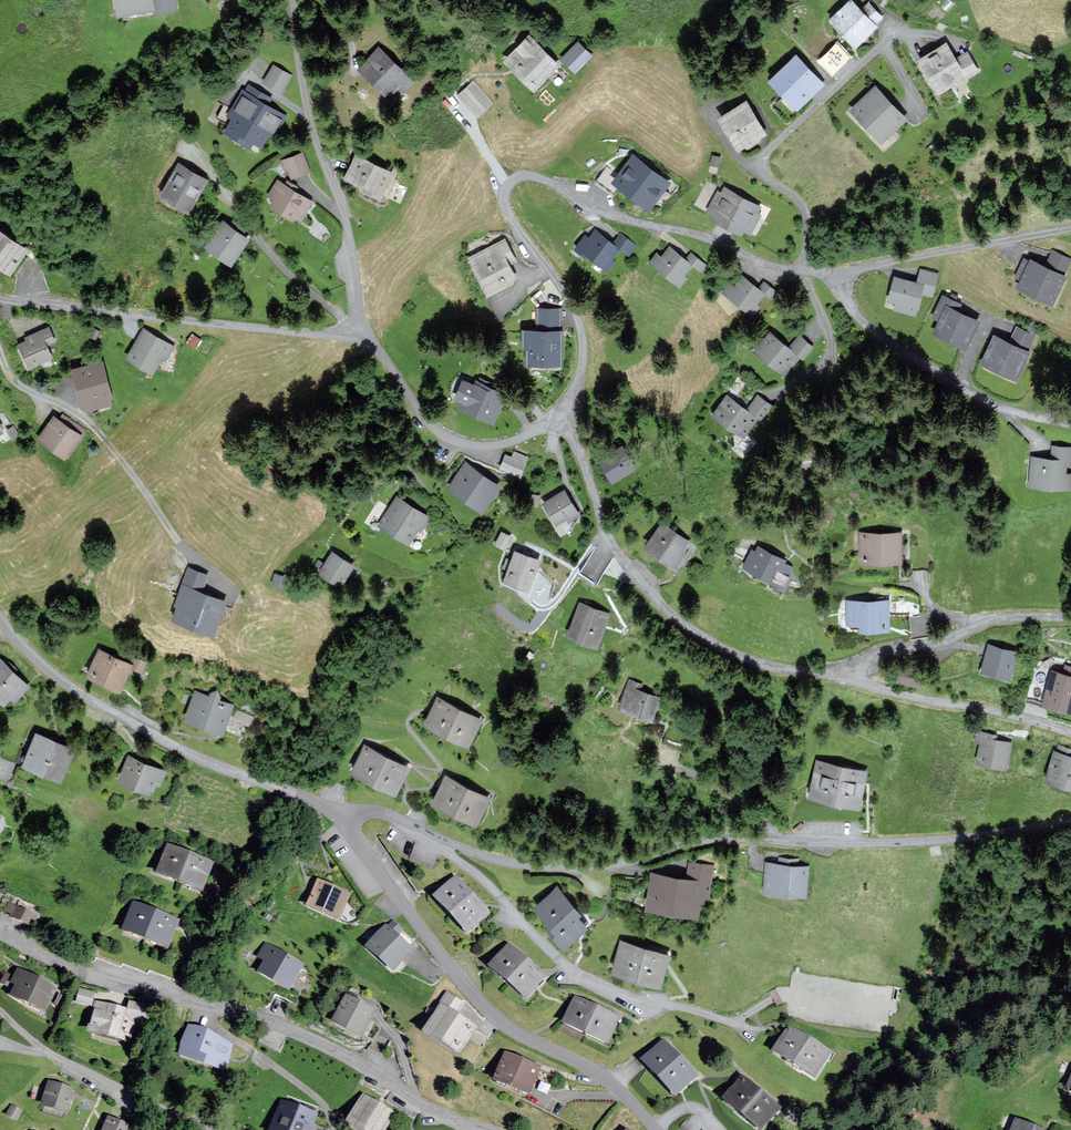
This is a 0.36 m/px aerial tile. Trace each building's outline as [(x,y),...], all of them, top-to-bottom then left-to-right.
[(151,0),(117,0),(119,12),(152,7),(151,0)] [(174,0),(153,0),(155,12),(175,8),(174,0)] [(853,0),(848,0),(829,19),(856,46),(877,25),(875,23),(882,17),(868,3),(862,9),(853,0)] [(835,45),(824,33),(809,48),(820,60),(835,45)] [(557,64),(528,35),(506,57),(535,86),(557,64)] [(591,55),(579,42),(562,57),(575,71),(591,55)] [(955,59),(946,43),(920,58),(938,90),(960,77),(962,80),(979,70),(968,52),(955,59)] [(411,80),(379,49),(360,68),(393,99),(411,80)] [(823,83),(795,54),(771,78),(798,107),(823,83)] [(290,75),(273,65),(264,80),(281,91),(290,75)] [(490,103),(473,83),(461,94),(478,114),(490,103)] [(270,97),(250,86),(246,92),(243,90),(228,116),(232,118),(225,131),(249,145),(252,140),(261,145),(267,134),(272,137),(285,114),(266,104),(270,97)] [(904,118),(875,87),(853,108),(882,139),(904,118)] [(764,132),(746,101),(720,116),(738,147),(764,132)] [(303,153),(281,160),(285,169),(289,168),(292,177),(309,171),(303,153)] [(668,181),(634,155),(614,180),(648,206),(668,181)] [(394,172),(357,156),(347,177),(367,186),(365,191),(382,198),(394,172)] [(207,179),(179,162),(161,193),(189,209),(207,179)] [(311,201),(277,181),(269,196),(275,199),(273,203),(300,219),(311,201)] [(713,217),(727,225),(743,196),(725,187),(721,193),(717,191),(707,210),(715,214),(713,217)] [(760,206),(743,196),(727,225),(741,232),(743,229),(750,233),(760,215),(757,213),(760,206)] [(247,238),(224,220),(206,243),(230,261),(247,238)] [(26,247),(0,229),(0,265),(9,271),(26,247)] [(619,248),(594,229),(589,237),(586,234),(577,246),(608,270),(615,260),(612,257),(619,248)] [(634,245),(620,234),(615,241),(628,251),(634,245)] [(515,260),(505,239),(469,257),(485,291),(516,277),(509,263),(515,260)] [(691,264),(670,246),(661,256),(657,253),(651,260),(679,284),(686,276),(683,274),(691,264)] [(1063,274),(1070,259),(1053,251),(1046,266),(1030,258),(1029,261),(1024,259),(1016,276),(1022,279),(1018,286),(1053,302),(1066,275),(1063,274)] [(705,264),(691,252),(687,257),(701,269),(705,264)] [(931,295),(937,273),(920,269),(917,282),(895,276),(889,300),(897,302),(895,308),(916,314),(921,292),(931,295)] [(765,293),(742,275),(734,285),(729,281),(722,290),(753,314),(759,306),(757,303),(765,293)] [(776,291),(763,281),(759,287),(772,297),(776,291)] [(961,303),(943,295),(934,316),(940,318),(934,332),(966,346),(978,319),(958,310),(961,303)] [(54,341),(48,327),(26,337),(27,340),(19,344),(29,366),(51,357),(46,345),(54,341)] [(1035,335),(1016,327),(1010,342),(994,335),(982,362),(1016,377),(1035,335)] [(99,331),(93,328),(90,335),(95,338),(99,331)] [(173,345),(144,329),(128,358),(152,371),(160,357),(165,359),(173,345)] [(560,362),(560,329),(522,329),(522,346),(526,346),(526,362),(560,362)] [(798,355),(769,331),(754,349),(782,373),(798,355)] [(199,338),(192,334),(187,341),(193,346),(199,338)] [(812,347),(799,335),(791,345),(803,357),(812,347)] [(490,355),(480,351),(477,359),(487,363),(490,355)] [(111,396),(102,360),(72,368),(81,404),(86,403),(87,409),(111,403),(109,396),(111,396)] [(508,390),(475,375),(473,381),(462,376),(453,396),(469,403),(467,408),(494,421),(508,390)] [(727,394),(726,395),(713,413),(745,438),(770,405),(757,395),(746,409),(727,394)] [(80,434),(54,416),(38,438),(64,456),(80,434)] [(18,435),(13,426),(7,429),(13,438),(18,435)] [(634,468),(621,445),(599,457),(612,480),(634,468)] [(1053,445),(1052,458),(1033,457),(1031,483),(1068,486),(1070,458),(1070,447),(1053,445)] [(527,457),(514,451),(512,456),(505,454),(500,466),(520,474),(527,457)] [(499,485),(466,461),(449,485),(481,509),(499,485)] [(579,515),(563,490),(543,502),(556,523),(565,517),(568,522),(579,515)] [(428,516),(397,496),(379,524),(408,542),(417,528),(420,530),(428,516)] [(692,544),(663,521),(645,544),(674,567),(692,544)] [(900,560),(900,533),(861,533),(861,560),(900,560)] [(785,559),(758,545),(755,551),(752,549),(744,565),(770,578),(769,581),(784,588),(795,568),(783,562),(785,559)] [(539,559),(515,550),(504,579),(528,588),(539,559)] [(352,564),(332,552),(320,572),(340,585),(352,564)] [(285,576),(273,572),(270,584),(282,587),(285,576)] [(225,600),(182,584),(174,603),(178,605),(173,617),(212,632),(225,600)] [(888,629),(888,600),(847,600),(847,623),(860,624),(860,629),(888,629)] [(608,613),(581,603),(569,635),(596,645),(608,613)] [(910,615),(912,633),(926,631),(924,613),(910,615)] [(1016,651),(989,643),(981,670),(1009,678),(1016,651)] [(141,672),(146,662),(133,656),(130,663),(100,649),(87,674),(119,689),(130,667),(141,672)] [(1,659),(0,660),(0,697),(4,701),(11,694),(15,698),(28,685),(1,659)] [(1064,673),(1051,670),(1043,702),(1070,710),(1070,666),(1066,665),(1064,673)] [(642,684),(629,680),(621,707),(652,717),(658,696),(640,690),(642,684)] [(222,732),(232,705),(219,700),(222,694),(212,691),(209,697),(195,692),(185,719),(222,732)] [(481,718),(438,697),(424,723),(468,745),(481,718)] [(252,717),(237,711),(234,718),(250,724),(252,717)] [(996,734),(978,730),(976,740),(981,741),(976,761),(1004,767),(1010,742),(995,738),(996,734)] [(73,748),(35,733),(24,763),(61,778),(73,748)] [(408,767),(365,745),(351,770),(394,793),(408,767)] [(1055,750),(1046,777),(1070,785),(1070,755),(1055,750)] [(159,786),(165,771),(129,756),(119,779),(149,792),(152,784),(159,786)] [(865,770),(817,760),(810,795),(857,805),(865,770)] [(489,797),(446,775),(432,801),(476,823),(489,797)] [(212,866),(168,849),(158,876),(201,893),(212,866)] [(706,900),(710,866),(696,864),(689,863),(687,877),(651,873),(650,879),(647,907),(696,913),(698,898),(706,900)] [(807,866),(767,863),(765,891),(805,894),(807,866)] [(487,914),(455,880),(434,900),(466,934),(487,914)] [(348,895),(318,882),(307,908),(337,920),(348,895)] [(579,913),(557,886),(536,904),(550,922),(546,925),(563,945),(585,926),(576,915),(579,913)] [(35,915),(9,904),(6,912),(12,915),(10,918),(30,927),(35,915)] [(176,924),(133,906),(123,932),(165,950),(176,924)] [(412,951),(386,928),(367,949),(393,972),(412,951)] [(667,954),(621,941),(613,970),(659,983),(667,954)] [(301,966),(265,946),(259,958),(265,962),(259,973),(289,989),(301,966)] [(544,978),(508,947),(489,969),(526,1000),(544,978)] [(55,988),(18,971),(12,985),(17,987),(12,998),(44,1013),(55,988)] [(466,1005),(447,994),(423,1034),(459,1055),(475,1028),(458,1018),(466,1005)] [(373,1012),(346,997),(332,1021),(360,1036),(373,1012)] [(618,1019),(576,999),(563,1026),(606,1046),(618,1019)] [(127,1011),(96,1004),(88,1035),(128,1045),(133,1024),(145,1027),(149,1008),(129,1003),(127,1011)] [(232,1045),(189,1029),(179,1055),(222,1072),(232,1045)] [(830,1055),(790,1029),(775,1053),(815,1078),(830,1055)] [(696,1079),(663,1044),(642,1062),(675,1098),(696,1079)] [(538,1069),(505,1055),(494,1082),(528,1096),(538,1069)] [(742,1082),(726,1102),(760,1129),(761,1129),(777,1110),(742,1082)] [(74,1090),(49,1083),(42,1107),(67,1114),(74,1090)] [(363,1097),(348,1123),(360,1129),(384,1129),(393,1114),(363,1097)] [(315,1115),(282,1103),(272,1129),(309,1129),(315,1115)] [(21,1111),(11,1107),(7,1117),(17,1121),(21,1111)] [(108,1118),(103,1129),(131,1129),(132,1128),(108,1118)] [(1016,1121),(1012,1129),(1038,1129),(1016,1121)]
